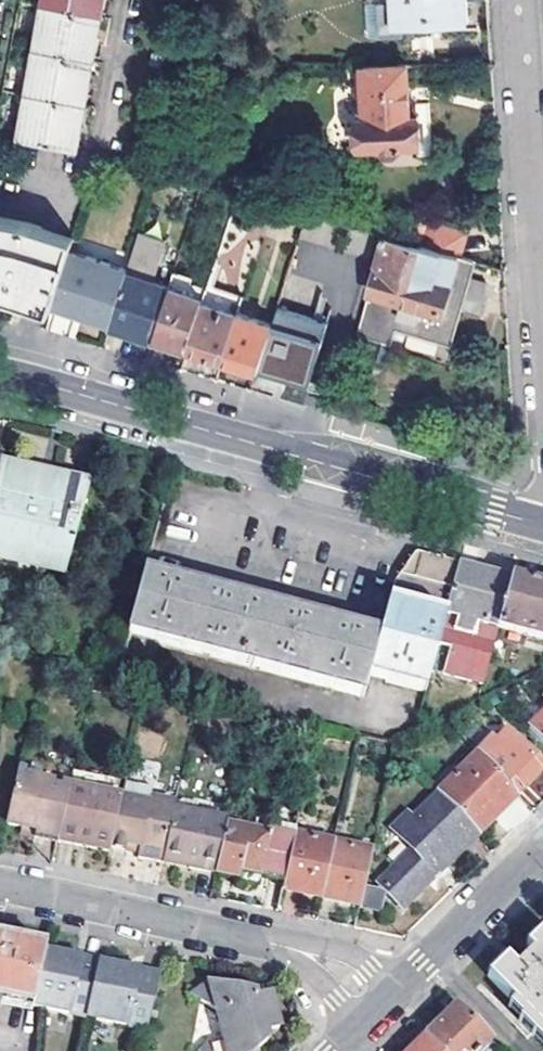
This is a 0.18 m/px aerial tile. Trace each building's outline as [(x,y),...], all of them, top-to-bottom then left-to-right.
[(101,17),(104,0),(47,0),(21,141),(77,150),(82,125),(73,124),(76,104),(85,106),(90,81),(81,80),(85,61),(93,63),(98,38),(89,36),(93,15),(101,17)] [(393,1),(365,3),(367,36),(397,35),(397,28),(467,23),(466,3),(466,0),(393,0),(393,1)] [(98,38),(101,17),(93,15),(89,36),(98,38)] [(90,81),(93,63),(85,61),(81,80),(90,81)] [(397,69),(362,70),(365,119),(357,120),(359,149),(378,148),(378,152),(384,160),(393,159),(399,150),(399,146),(419,146),(418,116),(408,116),(406,68),(397,69)] [(82,125),(85,106),(76,104),(73,124),(82,125)] [(11,295),(49,308),(51,301),(67,252),(72,236),(27,221),(0,216),(0,293),(11,295)] [(303,223),(294,220),(291,231),(300,234),(303,223)] [(425,248),(459,258),(466,234),(432,224),(430,234),(417,229),(414,239),(427,243),(425,248)] [(126,270),(110,320),(108,325),(132,332),(152,338),(153,336),(169,284),(152,280),(165,238),(138,230),(126,270)] [(357,331),(387,341),(392,326),(450,343),(460,309),(483,316),(485,284),(468,279),(472,262),(459,258),(425,248),(386,235),(357,331)] [(67,252),(51,301),(82,311),(97,261),(67,252)] [(97,261),(82,311),(110,320),(126,270),(97,261)] [(242,294),(207,282),(203,295),(201,300),(236,311),(242,294)] [(188,339),(201,300),(203,295),(169,284),(153,336),(168,341),(181,345),(183,337),(188,339)] [(222,356),(236,311),(201,300),(188,339),(186,346),(186,348),(205,353),(221,358),(222,356)] [(64,312),(80,317),(82,311),(51,301),(49,308),(64,312)] [(329,321),(277,306),(272,323),(258,367),(285,374),(310,382),(329,321)] [(82,311),(80,317),(93,320),(108,325),(110,320),(82,311)] [(258,367),(272,323),(236,311),(222,356),(242,362),(258,367)] [(49,316),(46,330),(71,335),(74,321),(49,316)] [(407,334),(403,346),(432,355),(436,342),(407,334)] [(324,410),(349,416),(352,406),(327,399),(324,410)] [(88,484),(47,474),(0,463),(0,550),(67,566),(69,567),(88,484)] [(63,580),(67,566),(0,550),(0,566),(63,580)] [(416,567),(420,554),(393,581),(387,599),(406,604),(416,567)] [(416,567),(406,604),(429,611),(445,615),(458,565),(437,559),(420,554),(416,567)] [(458,565),(445,615),(437,644),(449,647),(442,674),(467,680),(475,654),(490,659),(498,628),(511,580),(484,573),(458,565)] [(126,632),(156,641),(360,698),(366,678),(384,684),(423,695),(437,644),(445,615),(429,611),(426,625),(402,618),(406,604),(387,599),(377,638),(201,588),(142,572),(126,632)] [(498,628),(542,641),(542,589),(533,586),(511,580),(498,628)] [(426,625),(429,611),(406,604),(402,618),(426,625)] [(126,632),(122,648),(152,657),(156,641),(126,632)] [(527,729),(542,745),(542,715),(527,729)] [(476,755),(517,796),(542,770),(505,732),(494,746),(489,742),(476,755)] [(436,795),(441,799),(477,835),(517,796),(476,755),(436,795)] [(41,776),(17,771),(5,825),(19,828),(33,831),(31,836),(54,841),(65,789),(39,783),(41,776)] [(161,855),(171,810),(172,804),(147,798),(149,788),(123,782),(119,800),(109,847),(122,849),(124,843),(137,845),(136,853),(135,857),(159,862),(161,855)] [(119,800),(65,789),(54,841),(80,846),(108,852),(109,847),(119,800)] [(380,877),(365,874),(358,906),(377,910),(380,888),(402,909),(477,835),(441,799),(413,826),(406,819),(391,835),(406,849),(380,877)] [(171,810),(161,855),(187,862),(186,868),(212,874),(224,822),(171,810)] [(298,810),(294,829),(283,881),(281,889),(319,897),(331,843),(336,819),(298,810)] [(242,818),(226,814),(224,822),(212,874),(256,884),(258,876),(283,881),(294,829),(269,823),(266,836),(241,830),(242,818)] [(33,831),(19,828),(18,833),(31,836),(33,831)] [(124,843),(122,849),(133,852),(136,853),(137,845),(124,843)] [(370,852),(331,843),(319,897),(358,906),(365,874),(370,852)] [(161,855),(159,862),(183,868),(186,868),(187,862),(161,855)] [(524,949),(530,955),(513,970),(503,960),(485,977),(510,1004),(506,1009),(518,1021),(516,1024),(542,1050),(542,930),(524,949)] [(39,1006),(51,950),(0,939),(0,998),(39,1006)] [(82,956),(51,950),(39,1006),(45,1008),(89,1017),(102,969),(81,964),(82,956)] [(104,961),(82,956),(81,964),(102,969),(104,961)] [(102,969),(89,1017),(149,1029),(163,981),(133,976),(135,968),(104,961),(102,969)] [(140,969),(135,968),(133,976),(163,981),(165,974),(140,969)] [(214,974),(199,987),(220,1004),(223,1039),(208,1042),(200,1050),(252,1050),(267,1036),(265,1028),(277,1025),(272,989),(261,990),(261,984),(214,974)] [(500,1048),(458,1005),(426,1036),(440,1050),(497,1050),(500,1048)] [(426,1036),(411,1050),(440,1050),(426,1036)]
